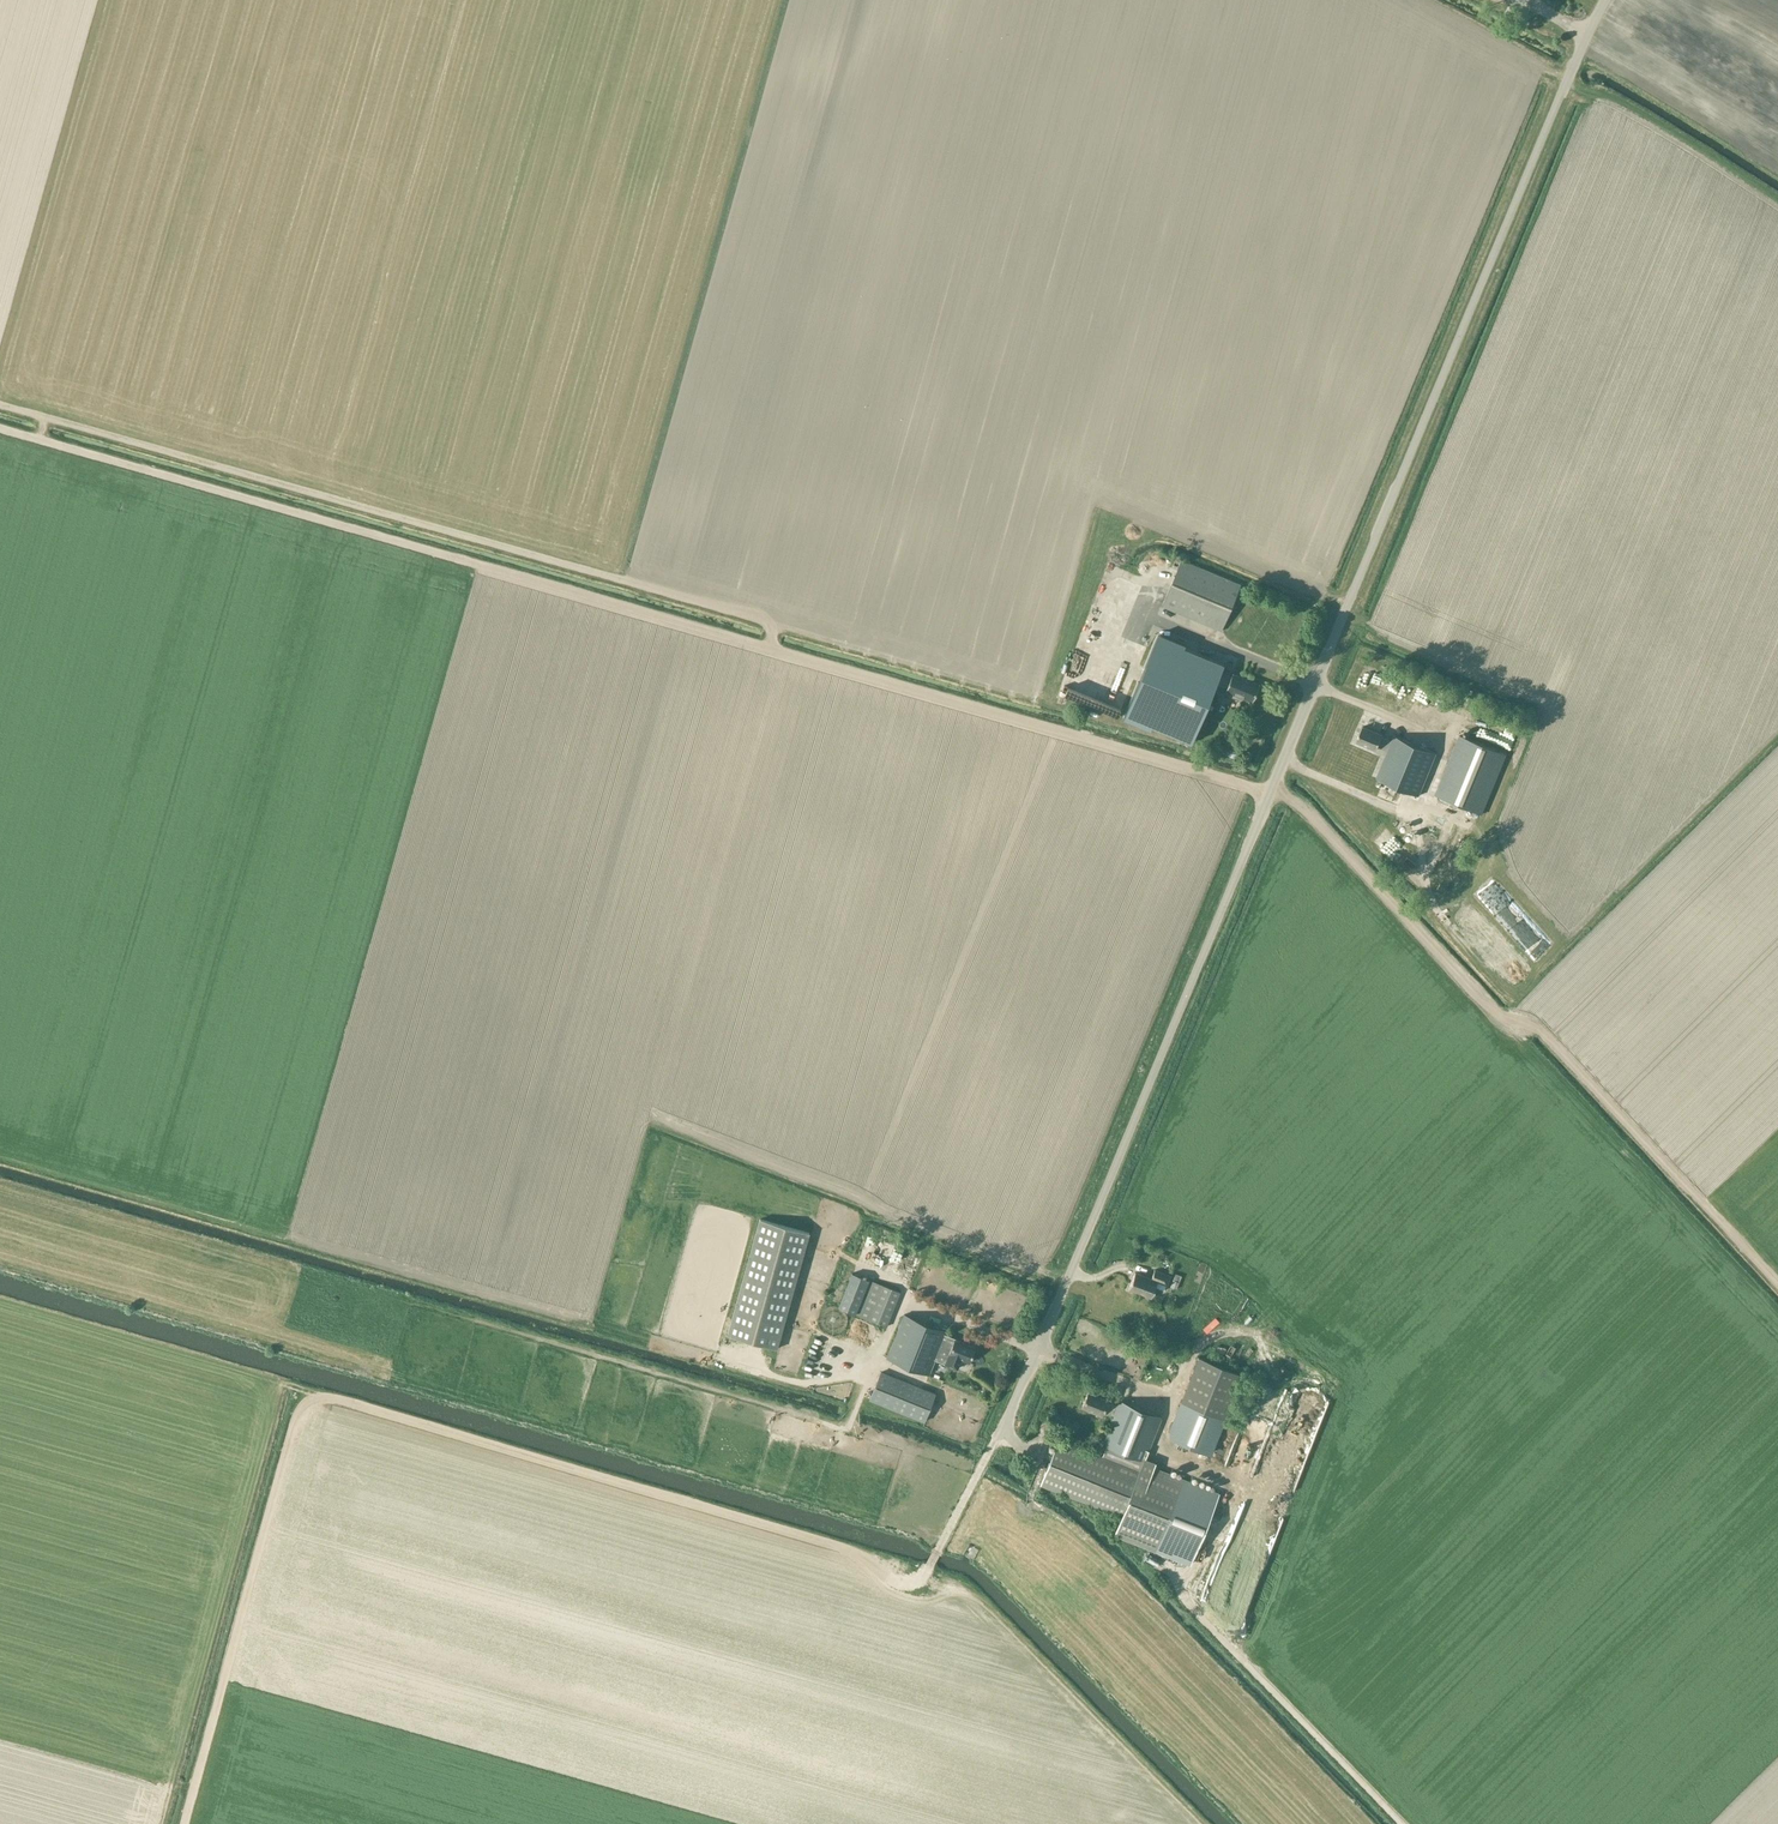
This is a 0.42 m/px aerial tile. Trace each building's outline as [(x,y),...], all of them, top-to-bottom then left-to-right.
[(1221,630),(1240,584),(1181,560),(1162,606),(1221,630)] [(1221,672),(1224,665),(1181,647),(1163,690),(1206,708),(1216,684),(1226,688),(1225,691),(1228,692),(1227,694),(1240,700),(1241,698),(1252,702),(1260,683),(1233,672),(1231,676),(1221,672)] [(1383,734),(1362,726),(1356,741),(1376,750),(1378,746),(1387,750),(1376,778),(1419,796),(1436,752),(1394,735),(1391,740),(1382,736),(1383,734)] [(1481,814),(1506,754),(1459,735),(1435,795),(1481,814)] [(811,1228),(761,1213),(727,1335),(776,1349),(811,1228)] [(1135,1272),(1128,1289),(1150,1298),(1155,1287),(1164,1290),(1166,1285),(1170,1276),(1154,1270),(1151,1278),(1135,1272)] [(899,1292),(869,1280),(852,1274),(839,1308),(886,1327),(899,1292)] [(944,1337),(946,1331),(904,1314),(886,1357),(929,1374),(935,1360),(944,1364),(956,1369),(960,1359),(969,1362),(975,1346),(954,1338),(953,1340),(944,1337)] [(1198,1357),(1180,1401),(1167,1436),(1207,1452),(1212,1438),(1223,1442),(1231,1423),(1226,1421),(1244,1375),(1198,1357)] [(924,1421),(935,1393),(880,1371),(869,1399),(924,1421)] [(1058,1439),(1040,1484),(1121,1516),(1114,1533),(1155,1549),(1171,1510),(1206,1524),(1219,1493),(1183,1479),(1183,1481),(1152,1469),(1154,1464),(1144,1460),(1161,1417),(1118,1400),(1116,1405),(1107,1401),(1107,1399),(1087,1391),(1081,1407),(1101,1415),(1103,1411),(1119,1418),(1103,1457),(1058,1439)]
